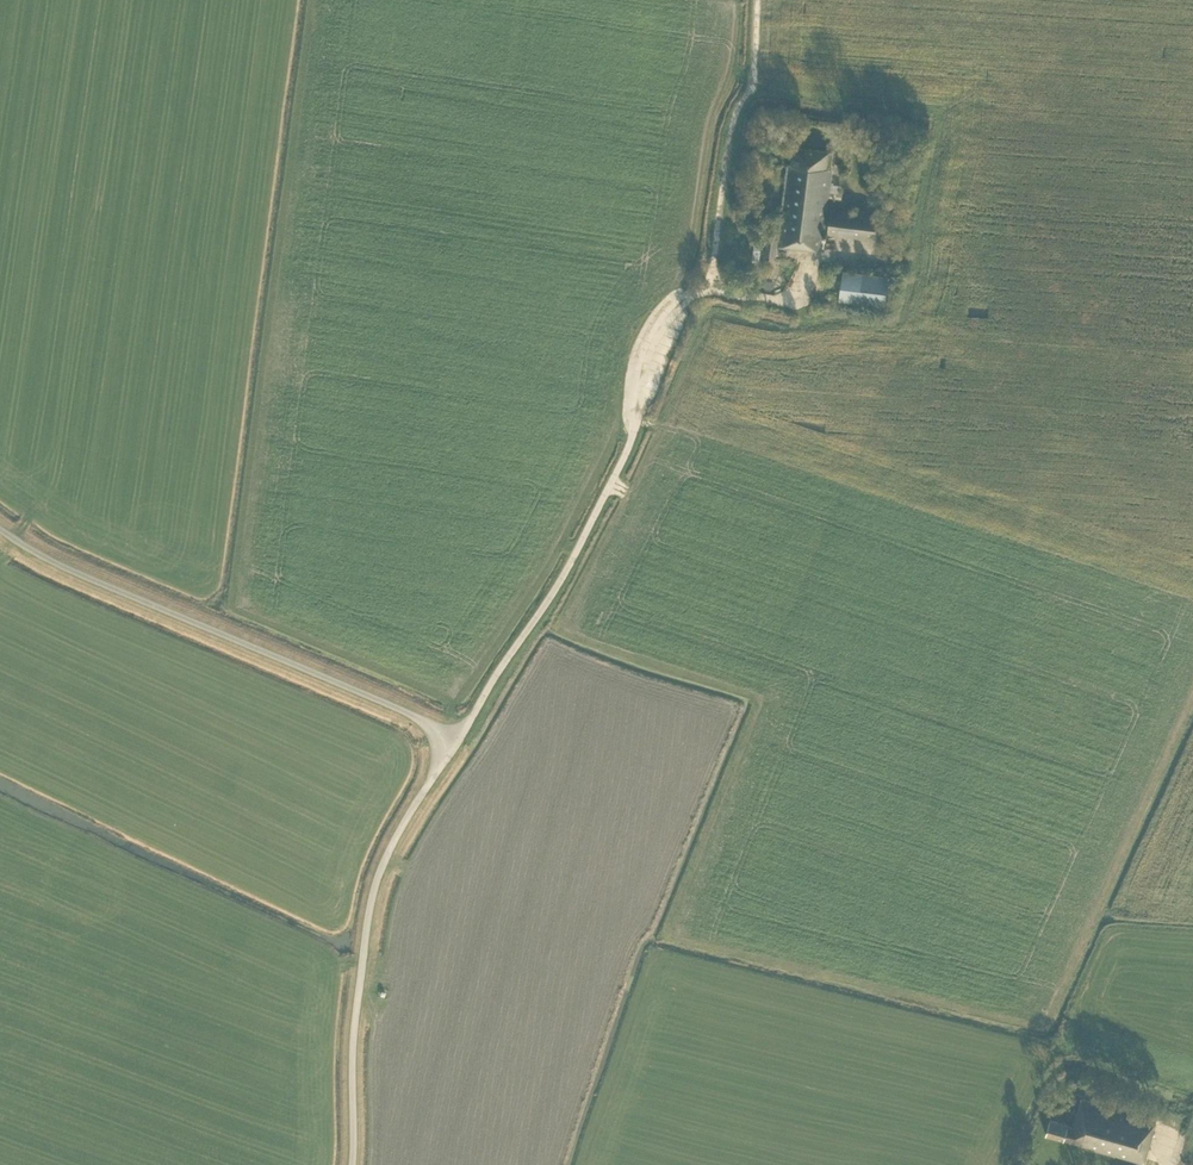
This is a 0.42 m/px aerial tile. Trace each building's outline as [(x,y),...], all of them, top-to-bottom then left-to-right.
[(788,163),(778,240),(777,244),(821,250),(823,233),(875,239),(878,214),(826,208),(828,197),(842,199),(842,192),(828,191),(831,168),(829,168),(830,165),(832,165),(832,163),(835,163),(836,154),(833,153),(833,151),(794,146),(794,150),(791,149),(790,157),(793,157),(792,163),(788,163)] [(775,161),(776,156),(773,153),(768,155),(768,159),(771,162),(775,161)] [(761,259),(764,235),(757,234),(753,258),(761,259)] [(776,255),(777,244),(778,240),(767,238),(765,254),(776,255)] [(887,275),(844,270),(840,300),(883,305),(887,275)] [(1068,1124),(1050,1119),(1046,1134),(1064,1139),(1064,1138),(1079,1142),(1078,1145),(1119,1157),(1117,1164),(1143,1164),(1156,1120),(1081,1098),(1073,1126),(1068,1125),(1068,1124)] [(1191,1134),(1192,1128),(1192,1124),(1173,1116),(1169,1125),(1191,1134)]
